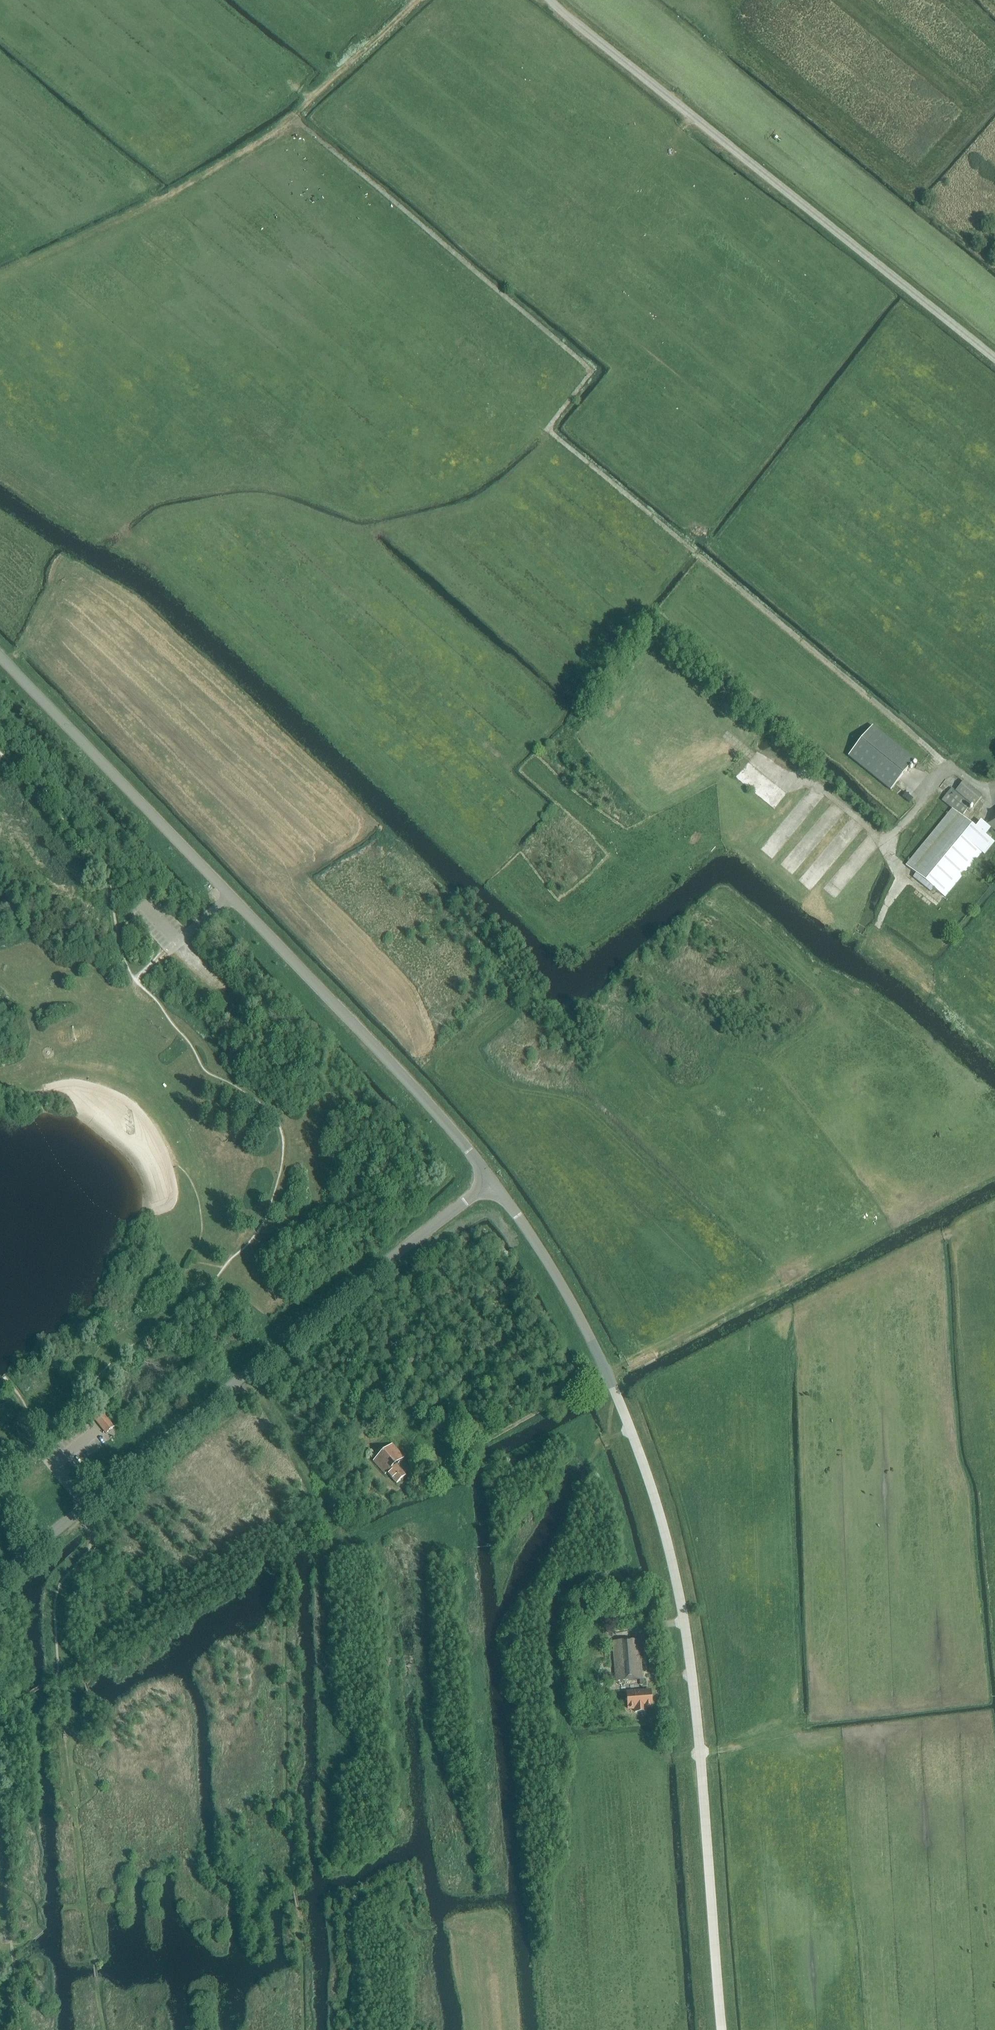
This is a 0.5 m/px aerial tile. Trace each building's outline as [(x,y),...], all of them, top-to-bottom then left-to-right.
[(892,791),(916,762),(916,761),(874,727),(850,756),(892,791)] [(749,762),(736,777),(775,809),(787,794),(749,762)] [(907,867),(946,898),(961,879),(968,884),(983,865),(977,860),(992,841),(986,837),(991,831),(981,823),(977,828),(963,817),(972,805),(975,808),(983,798),(964,783),(957,792),(953,789),(943,801),(953,810),(907,867)] [(906,793),(902,797),(910,803),(913,799),(906,793)] [(93,1418),(106,1434),(114,1427),(101,1412),(93,1418)] [(452,1431),(442,1421),(435,1428),(444,1438),(452,1431)] [(388,1474),(397,1484),(405,1477),(396,1467),(404,1459),(392,1446),(386,1452),(383,1448),(373,1457),(376,1460),(374,1462),(386,1475),(388,1474)] [(613,1643),(616,1682),(643,1680),(640,1641),(613,1643)] [(645,1708),(651,1707),(650,1691),(627,1693),(628,1709),(635,1708),(635,1712),(645,1711),(645,1708)]
